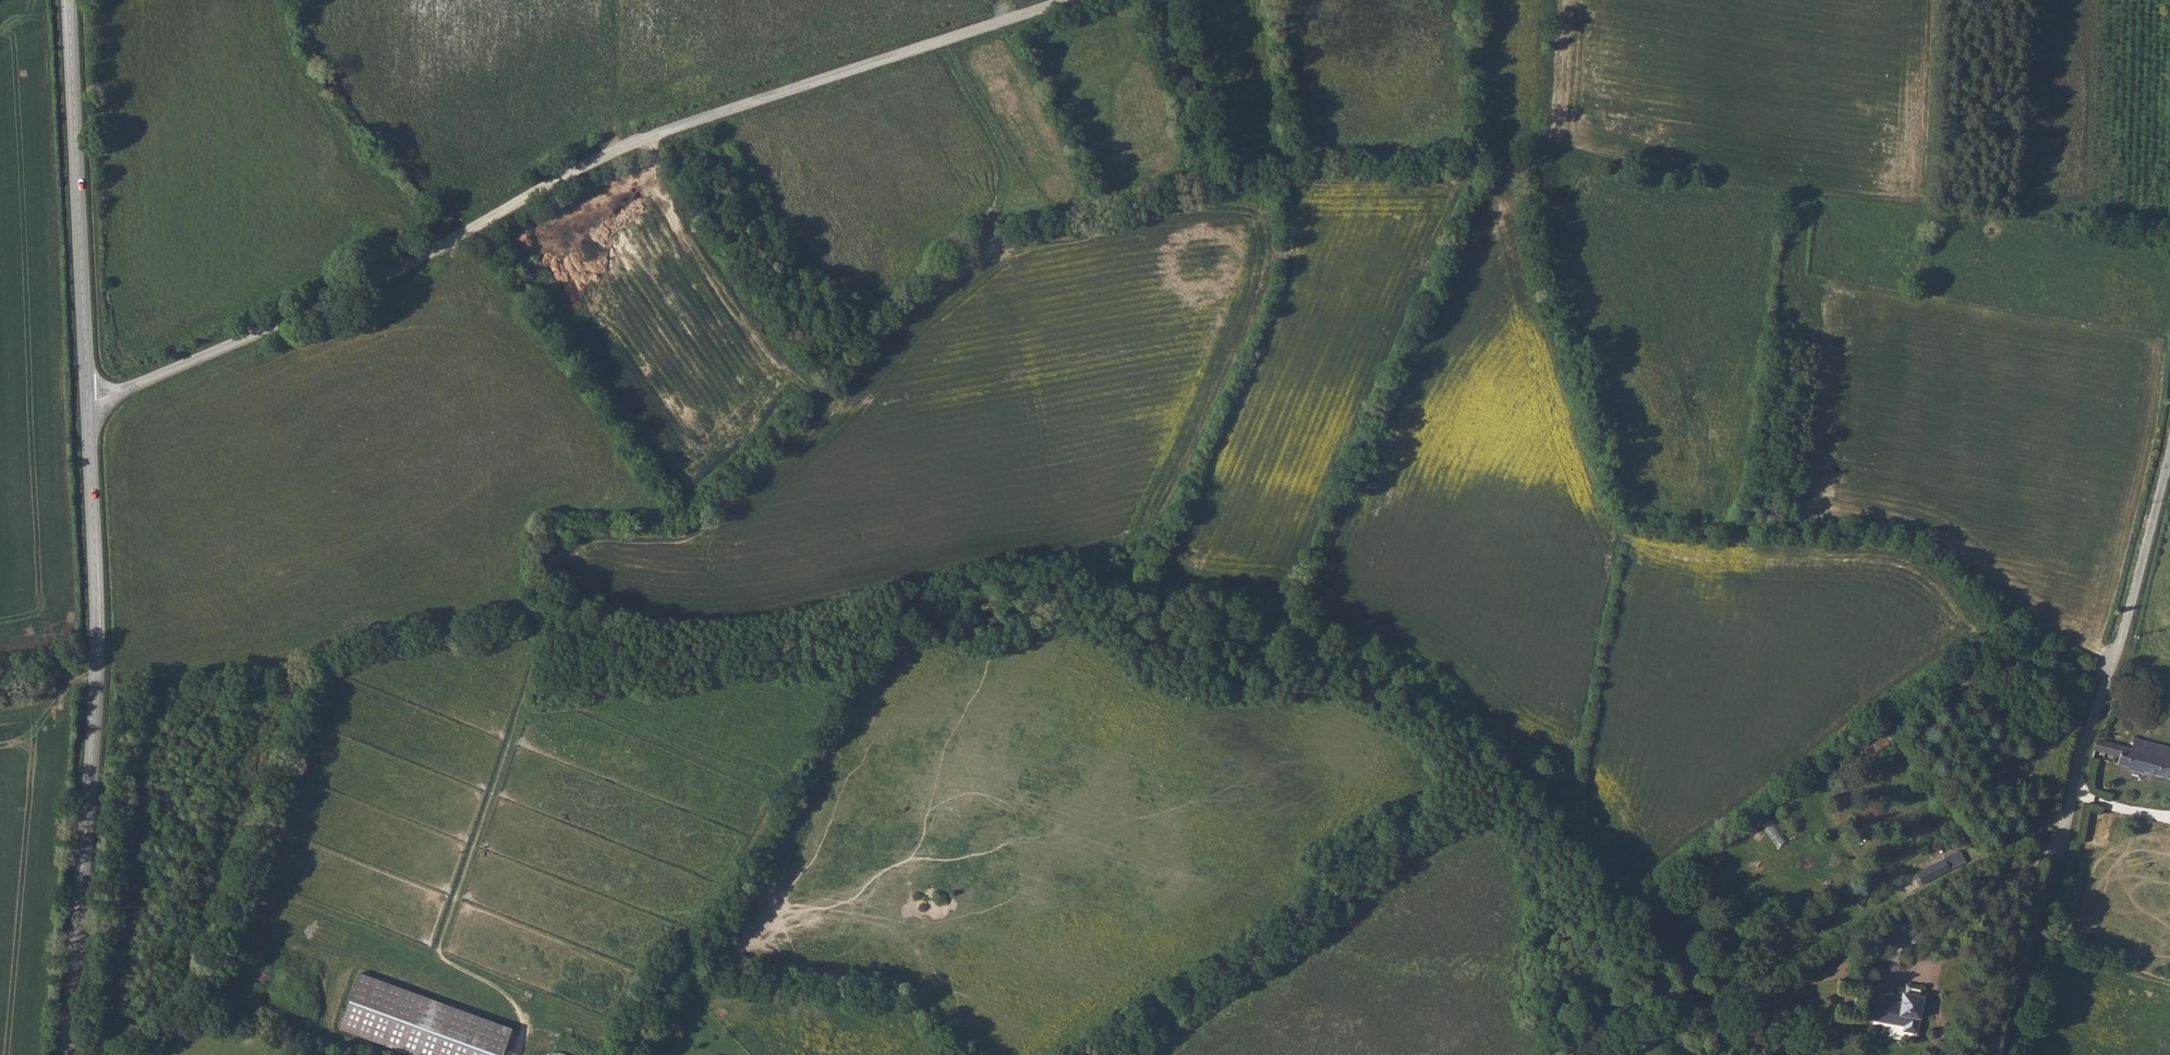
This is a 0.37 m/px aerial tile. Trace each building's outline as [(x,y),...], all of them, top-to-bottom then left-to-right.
[(1875,756),(1891,741),(1882,731),(1866,746),(1875,756)] [(2091,757),(2169,777),(2169,747),(2134,738),(2131,748),(2096,739),(2091,757)] [(1779,846),(1788,838),(1771,817),(1762,825),(1779,846)] [(1938,864),(1912,877),(1918,888),(1944,875),(1938,864)] [(360,973),(341,1028),(416,1054),(501,1054),(511,1027),(360,973)] [(1884,997),(1880,1019),(1911,1027),(1910,1031),(1922,1034),(1929,996),(1909,991),(1906,1002),(1884,997)] [(679,1007),(691,1006),(690,994),(678,995),(679,1007)]
